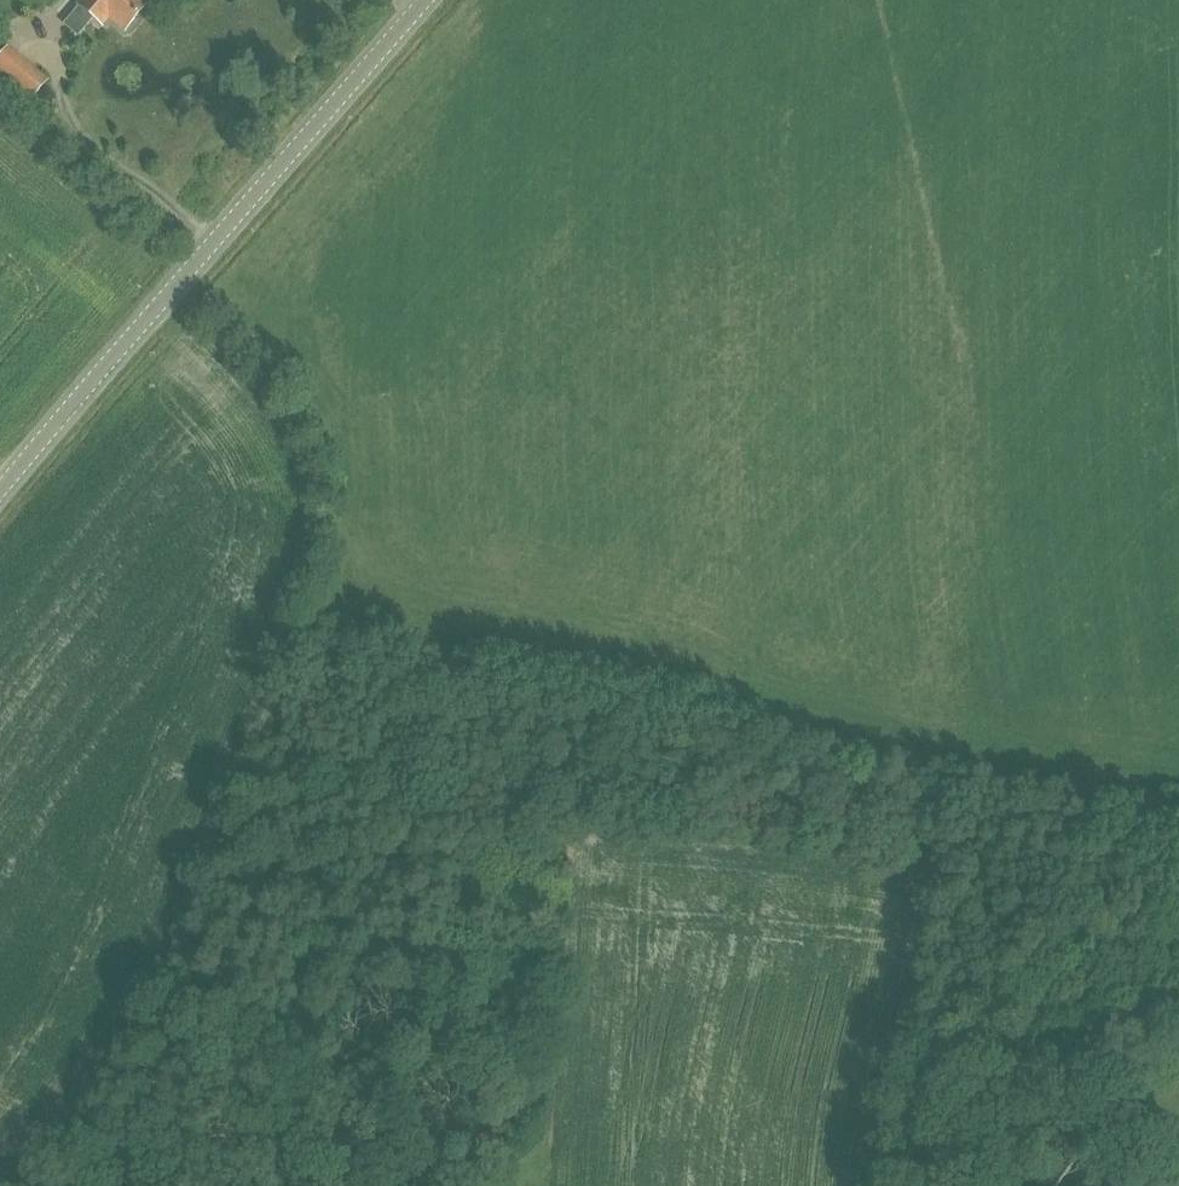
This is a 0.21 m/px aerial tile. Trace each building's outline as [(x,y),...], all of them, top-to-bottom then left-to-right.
[(81,7),(82,8),(66,27),(80,38),(96,19),(105,27),(112,19),(128,32),(152,3),(148,0),(86,0),(81,7)] [(5,42),(0,48),(0,67),(34,95),(48,78),(5,42)]
